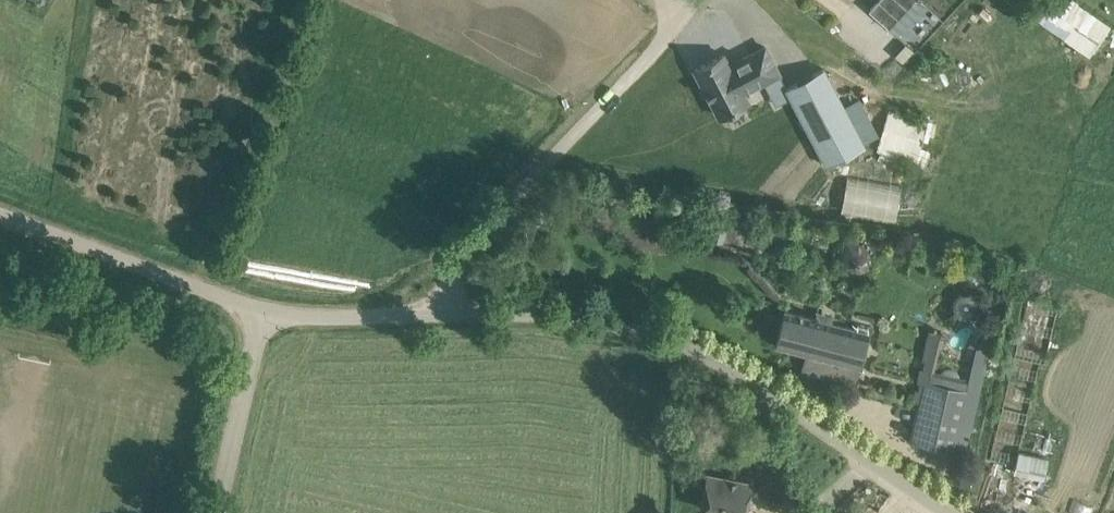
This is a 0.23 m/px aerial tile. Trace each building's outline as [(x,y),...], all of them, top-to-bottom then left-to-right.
[(869,7),(900,33),(926,4),(921,0),(875,0),(869,7)] [(1092,55),(1113,23),(1081,0),(1014,0),(1092,55)] [(724,53),(695,68),(720,116),(749,101),(744,91),(780,73),(765,46),(730,64),(724,53)] [(824,67),(787,87),(828,164),(864,144),(824,67)] [(928,144),(935,120),(887,107),(874,154),(924,168),(931,144),(928,144)] [(955,298),(953,303),(954,307),(955,311),(959,315),(963,317),(968,317),(973,316),(977,313),(979,310),(980,305),(979,300),(977,296),(974,293),(970,291),(965,291),(961,292),(957,294),(955,298)] [(1051,350),(1054,302),(1022,299),(1019,347),(1051,350)] [(868,330),(786,310),(777,344),(808,352),(803,371),(855,384),(868,330)] [(918,406),(910,439),(965,452),(967,443),(968,437),(970,431),(971,425),(973,419),(990,346),(977,343),(968,381),(962,379),(961,377),(960,374),(958,371),(957,369),(954,368),(951,367),(949,367),(945,368),(942,369),(940,371),(939,374),(932,372),(929,381),(924,380),(919,401),(918,406)] [(751,482),(708,474),(701,507),(723,511),(723,512),(745,512),(751,482)]
